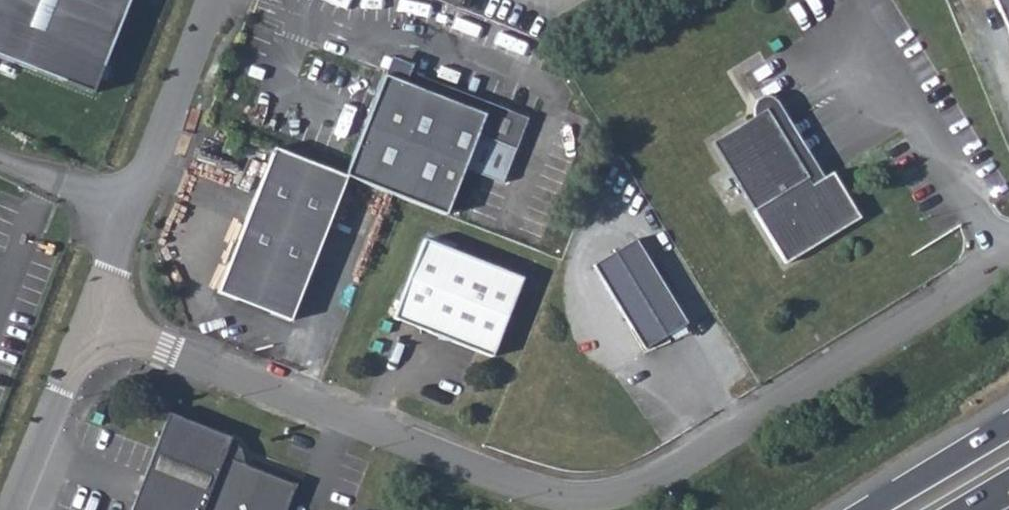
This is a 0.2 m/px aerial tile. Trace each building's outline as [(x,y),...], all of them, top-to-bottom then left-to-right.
[(92,90),(127,0),(0,0),(0,54),(92,90)] [(1008,30),(1008,0),(996,0),(1008,30)] [(387,57),(379,76),(481,115),(485,103),(404,73),(408,66),(387,57)] [(342,178),(440,216),(473,135),(511,150),(523,119),(485,103),(481,115),(379,76),(340,177),(342,178)] [(807,175),(766,108),(710,142),(785,263),(860,218),(831,171),(806,188),(802,180),(807,175)] [(340,177),(269,149),(213,294),(232,301),(234,296),(268,309),(266,315),(286,322),(342,178),(340,177)] [(519,278),(419,238),(387,318),(487,358),(519,278)] [(686,323),(635,240),(591,266),(643,351),(686,323)] [(234,296),(232,301),(266,315),(268,309),(234,296)] [(171,412),(137,509),(285,509),(295,484),(240,462),(241,453),(237,444),(230,437),(171,412)]
